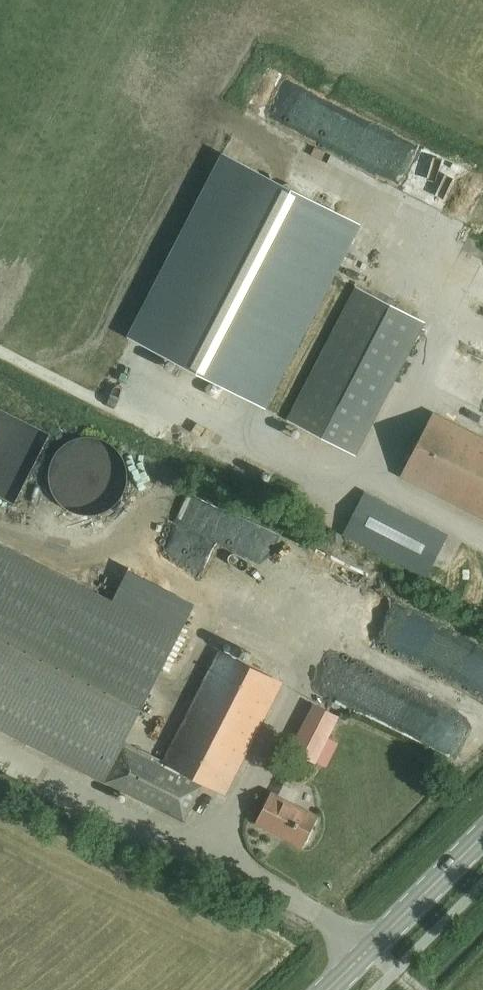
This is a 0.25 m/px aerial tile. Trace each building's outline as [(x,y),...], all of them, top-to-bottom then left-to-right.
[(225,155),(131,337),(263,405),(357,223),(225,155)] [(356,453),(423,323),(355,288),(288,418),(356,453)] [(434,412),(401,475),(482,517),(482,438),(434,412)] [(426,575),(447,535),(364,493),(344,533),(426,575)] [(178,633),(0,541),(0,726),(103,779),(123,740),(178,633)] [(204,780),(203,782),(225,792),(282,682),(219,649),(162,759),(204,780)] [(308,773),(325,740),(303,728),(286,762),(308,773)] [(204,780),(162,759),(123,740),(103,779),(183,821),(203,782),(204,780)] [(302,847),(318,815),(271,791),(255,823),(302,847)]
